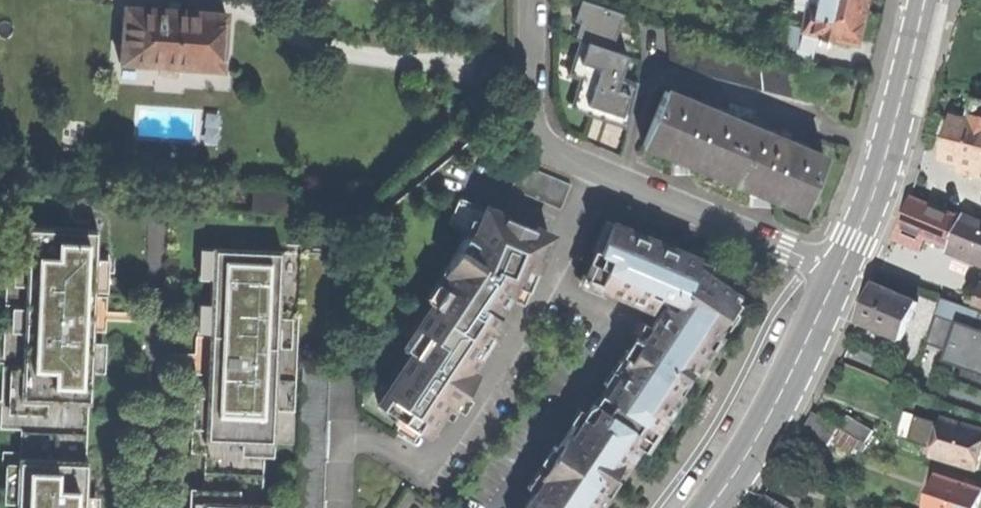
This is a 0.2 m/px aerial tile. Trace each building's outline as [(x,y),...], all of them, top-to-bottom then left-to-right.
[(164,0),(163,8),(185,10),(186,2),(175,1),(164,0)] [(626,48),(634,10),(589,0),(573,73),(586,76),(580,105),(635,117),(643,80),(632,77),(638,50),(626,48)] [(814,6),(808,4),(802,28),(818,32),(817,37),(832,40),(833,36),(855,41),(861,16),(865,0),(816,0),(814,6)] [(119,62),(221,69),(225,13),(185,10),(163,8),(123,6),(119,62)] [(723,176),(745,123),(665,89),(643,143),(682,160),(723,176)] [(980,168),(980,124),(954,117),(948,140),(944,159),(962,163),(980,168)] [(760,192),(803,210),(825,156),(745,123),(723,176),(760,192)] [(523,192),(533,168),(520,163),(510,187),(523,192)] [(962,163),(960,172),(980,177),(980,168),(962,163)] [(533,168),(523,192),(536,198),(545,174),(533,168)] [(536,198),(547,202),(557,179),(545,174),(536,198)] [(547,202),(560,208),(570,184),(557,179),(547,202)] [(944,204),(971,214),(974,199),(948,193),(944,204)] [(378,405),(423,435),(438,412),(448,419),(462,396),(474,377),(466,372),(500,319),(494,315),(505,298),(522,303),(536,267),(549,235),(459,197),(450,223),(465,235),(445,269),(452,274),(418,328),(425,332),(378,405)] [(927,239),(951,249),(964,217),(913,197),(907,212),(901,229),(927,239)] [(951,249),(980,261),(980,224),(964,217),(951,249)] [(28,227),(27,227),(21,402),(90,405),(91,405),(98,229),(52,227),(52,224),(28,223),(28,227)] [(686,370),(693,360),(699,363),(714,339),(710,336),(735,297),(714,284),(693,270),(697,260),(614,225),(602,253),(597,251),(585,282),(650,310),(659,294),(679,306),(675,313),(663,305),(642,341),(635,337),(621,362),(624,364),(599,408),(592,404),(578,427),(571,423),(550,460),(552,461),(525,507),(594,507),(597,503),(593,500),(602,486),(609,476),(615,479),(642,437),(648,441),(678,393),(673,390),(680,379),(686,370)] [(27,459),(87,461),(90,405),(21,402),(27,227),(7,227),(0,418),(0,430),(28,431),(27,459)] [(894,239),(922,251),(927,239),(901,229),(898,228),(894,239)] [(265,473),(272,249),(206,246),(198,471),(265,473)] [(910,320),(917,302),(874,284),(867,300),(858,320),(903,339),(910,320)] [(927,344),(947,351),(946,356),(957,360),(952,375),(953,375),(957,366),(980,375),(980,311),(974,308),(943,297),(927,344)] [(921,324),(910,320),(903,339),(913,343),(921,324)] [(693,360),(686,370),(692,374),(699,363),(693,360)] [(833,441),(841,427),(815,412),(805,430),(830,444),(833,441)] [(848,414),(841,427),(868,443),(875,429),(848,414)] [(979,469),(980,462),(980,429),(943,418),(939,433),(934,449),(944,452),(942,459),(979,469)] [(869,444),(868,443),(841,427),(833,441),(854,453),(857,448),(864,452),(869,444)] [(87,461),(27,459),(18,458),(16,507),(86,507),(87,461)] [(265,473),(198,471),(197,507),(263,507),(265,473)] [(980,499),(980,489),(938,474),(932,492),(927,507),(978,507),(980,499)] [(765,495),(757,507),(789,507),(765,495)]
